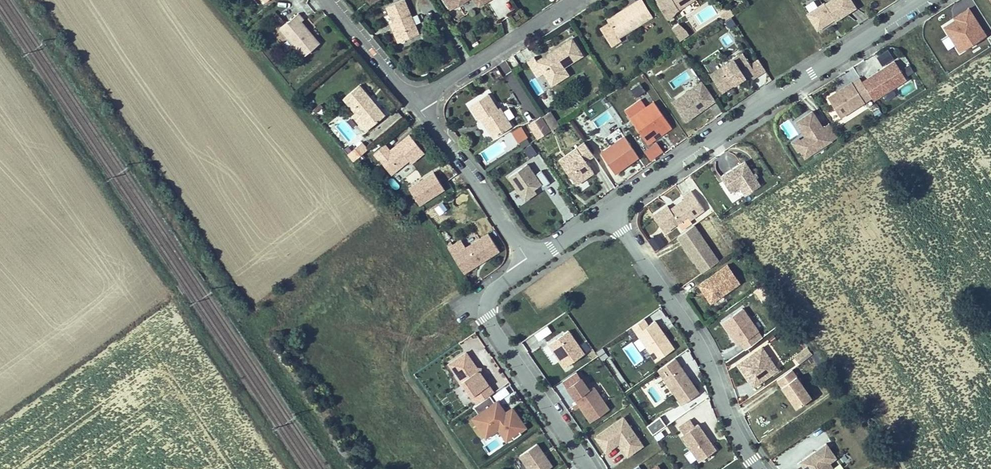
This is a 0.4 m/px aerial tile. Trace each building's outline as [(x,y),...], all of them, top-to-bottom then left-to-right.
[(448,8),(462,0),(443,0),(448,8)] [(497,13),(510,12),(509,0),(495,0),(497,13)] [(609,21),(601,26),(612,44),(621,39),(619,36),(632,28),(651,17),(641,0),(637,0),(607,18),(609,21)] [(666,20),(679,12),(677,9),(691,0),(655,0),(666,20)] [(848,0),(828,0),(822,4),(821,3),(804,13),(814,28),(831,17),(832,19),(852,6),(848,0)] [(418,37),(402,1),(385,8),(393,25),(398,36),(394,38),(398,46),(418,37)] [(949,37),(942,41),(948,51),(955,47),(960,55),(988,38),(970,8),(942,26),(949,37)] [(280,28),(285,20),(274,12),(268,21),(280,28)] [(304,21),(298,15),(281,28),(303,58),(318,47),(300,24),(304,21)] [(680,23),(671,29),(681,43),(690,36),(680,23)] [(398,36),(393,25),(389,27),(394,38),(398,36)] [(582,55),(572,39),(538,60),(535,56),(526,61),(536,77),(544,72),(550,81),(566,71),(563,67),(582,55)] [(888,50),(876,57),(881,65),(892,58),(888,50)] [(742,52),(709,73),(720,91),(746,74),(749,79),(756,74),(742,52)] [(906,80),(894,61),(861,81),(873,100),(906,80)] [(516,71),(503,79),(530,122),(543,114),(516,71)] [(568,75),(566,71),(550,81),(552,85),(568,75)] [(871,99),(859,78),(845,86),(827,97),(840,117),(871,99)] [(701,83),(671,103),(684,121),(714,101),(701,83)] [(635,98),(646,92),(641,84),(631,90),(635,98)] [(385,115),(362,86),(346,99),(356,111),(370,127),(385,115)] [(498,112),(488,95),(469,107),(480,124),(483,122),(493,139),(511,128),(500,111),(498,112)] [(643,107),(635,113),(628,118),(645,144),(652,139),(651,136),(659,131),(661,133),(669,128),(652,101),(643,107)] [(370,127),(356,111),(351,116),(364,132),(370,127)] [(543,115),(553,131),(559,127),(550,111),(543,115)] [(821,128),(811,112),(795,122),(804,137),(804,141),(801,143),(799,150),(803,157),(837,137),(828,124),(821,128)] [(552,132),(542,116),(528,125),(538,141),(552,132)] [(571,123),(554,134),(563,149),(581,138),(571,123)] [(518,143),(528,137),(520,126),(511,133),(518,143)] [(426,151),(413,135),(395,148),(389,140),(377,150),(389,165),(395,160),(400,166),(411,157),(414,160),(426,151)] [(368,137),(351,151),(357,158),(374,144),(368,137)] [(636,157),(623,137),(599,153),(612,173),(636,157)] [(799,150),(801,143),(798,138),(791,142),(797,152),(799,150)] [(651,162),(664,151),(657,142),(643,152),(651,162)] [(592,156),(583,143),(558,161),(574,185),(592,173),(584,162),(592,156)] [(531,144),(523,150),(529,159),(537,154),(531,144)] [(395,160),(389,165),(394,171),(400,166),(395,160)] [(759,186),(744,162),(729,171),(727,172),(725,173),(720,176),(729,192),(739,186),(744,195),(759,186)] [(548,184),(540,172),(533,176),(526,165),(519,170),(507,178),(520,198),(523,201),(535,193),(533,190),(539,185),(541,189),(548,184)] [(419,207),(445,192),(434,173),(408,188),(419,207)] [(668,209),(665,205),(651,215),(662,232),(685,215),(687,218),(701,208),(689,191),(681,196),(683,199),(668,209)] [(438,217),(446,213),(442,204),(434,207),(438,217)] [(718,262),(694,226),(677,237),(702,273),(718,262)] [(489,233),(453,255),(464,273),(476,265),(499,251),(489,233)] [(740,283),(728,265),(698,285),(710,303),(740,283)] [(757,331),(742,308),(722,321),(737,345),(740,342),(745,349),(757,341),(752,334),(757,331)] [(654,321),(648,326),(643,319),(631,326),(636,333),(655,361),(673,349),(654,321)] [(583,354),(568,331),(549,344),(554,352),(564,367),(583,354)] [(797,365),(812,355),(806,346),(791,357),(797,365)] [(609,357),(603,348),(596,352),(602,362),(609,357)] [(777,373),(760,348),(737,364),(754,389),(777,373)] [(478,368),(467,353),(451,364),(478,404),(490,395),(494,393),(481,373),(482,369),(478,368)] [(697,394),(674,359),(658,370),(681,405),(697,394)] [(791,370),(776,381),(795,409),(812,398),(791,370)] [(608,411),(593,388),(588,392),(580,380),(567,388),(575,400),(590,423),(608,411)] [(506,414),(498,402),(496,403),(490,395),(478,404),(474,406),(479,415),(474,418),(482,431),(494,423),(499,429),(507,441),(513,437),(514,439),(522,434),(520,432),(526,429),(513,409),(506,414)] [(660,414),(646,423),(656,440),(670,432),(660,414)] [(642,446),(623,418),(595,437),(605,452),(618,443),(627,456),(642,446)] [(688,420),(677,427),(681,434),(679,435),(695,462),(712,451),(696,425),(693,427),(688,420)] [(482,431),(486,437),(499,429),(494,423),(482,431)] [(538,445),(521,456),(529,468),(549,468),(552,467),(546,457),(538,445)] [(799,462),(804,468),(830,468),(827,464),(834,460),(825,445),(799,462)]
